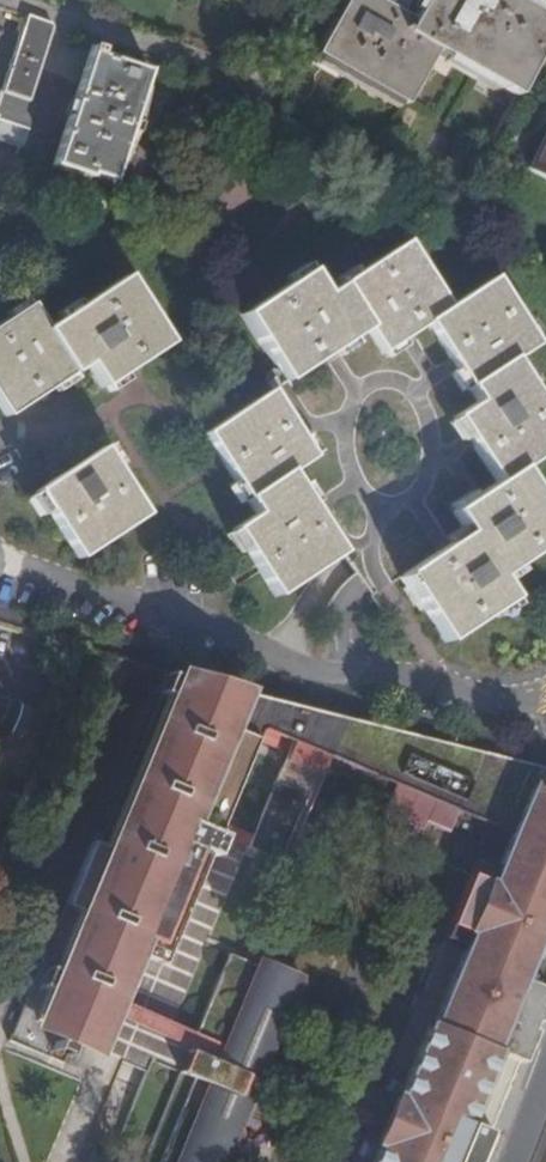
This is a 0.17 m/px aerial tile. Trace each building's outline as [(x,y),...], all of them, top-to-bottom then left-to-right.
[(461,203),(490,147),(510,112),(527,79),(545,42),(545,16),(516,0),(424,0),(413,19),(377,0),(347,0),(284,112),(364,154),(361,161),(377,169),(381,163),(461,203)] [(60,33),(57,30),(53,25),(52,21),(0,5),(0,145),(5,139),(12,121),(29,127),(60,33)] [(94,44),(54,163),(89,174),(91,171),(114,179),(131,129),(138,131),(141,121),(133,118),(150,69),(102,52),(104,47),(94,44)] [(545,176),(545,144),(533,169),(545,176)] [(399,579),(405,588),(403,589),(413,606),(420,601),(447,642),(514,600),(500,577),(545,547),(545,508),(521,468),(545,452),(545,407),(515,359),(538,344),(495,277),(450,306),(408,242),(327,296),(312,274),(245,317),(276,366),(262,375),(268,385),(274,393),(281,388),(370,329),(383,350),(427,322),(480,401),(457,416),(499,484),(456,512),(468,533),(399,579)] [(7,414),(89,362),(105,386),(172,343),(128,278),(47,329),(31,306),(0,326),(0,403),(7,414)] [(234,529),(278,595),(343,551),(294,474),(316,459),(273,394),(207,437),(257,513),(234,529)] [(36,495),(80,562),(145,519),(101,452),(36,495)] [(185,676),(57,983),(41,1022),(97,1045),(173,864),(201,876),(219,832),(191,820),(230,725),(252,734),(271,727),(515,829),(494,882),(492,880),(470,932),(473,933),(434,1026),(430,1024),(401,1095),(399,1094),(378,1146),(380,1146),(373,1161),(480,1161),(545,1003),(545,767),(185,676)] [(220,1056),(189,1046),(181,1071),(201,1078),(171,1161),(232,1161),(300,969),(256,953),(220,1056)] [(18,1016),(9,1038),(65,1061),(74,1039),(18,1016)]
